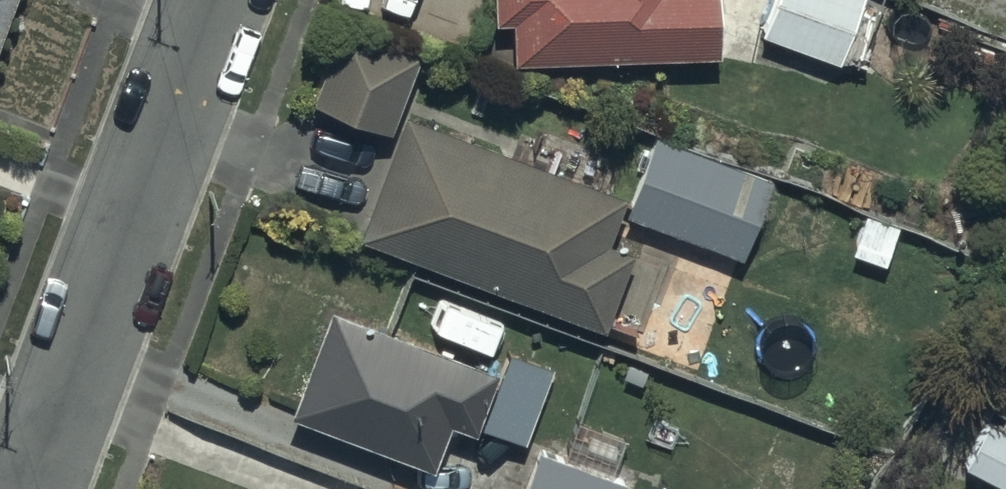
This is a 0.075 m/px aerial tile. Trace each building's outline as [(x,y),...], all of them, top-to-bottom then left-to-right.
[(9,0),(0,0),(0,27),(9,0)] [(510,45),(716,39),(715,0),(493,0),(493,7),(509,6),(510,45)] [(756,18),(858,56),(878,2),(872,0),(763,0),(756,18)] [(347,7),(316,83),(389,113),(421,38),(347,7)] [(666,263),(623,247),(628,232),(604,224),(622,178),(404,96),(358,220),(513,278),(643,325),(666,263)] [(656,120),(623,197),(738,245),(771,168),(656,120)] [(494,350),(329,290),(290,399),(429,451),(444,405),(471,415),(494,350)] [(538,368),(503,358),(487,410),(522,421),(538,368)] [(966,452),(1005,474),(1005,415),(991,406),(966,452)] [(538,438),(517,488),(620,488),(626,474),(538,438)]
